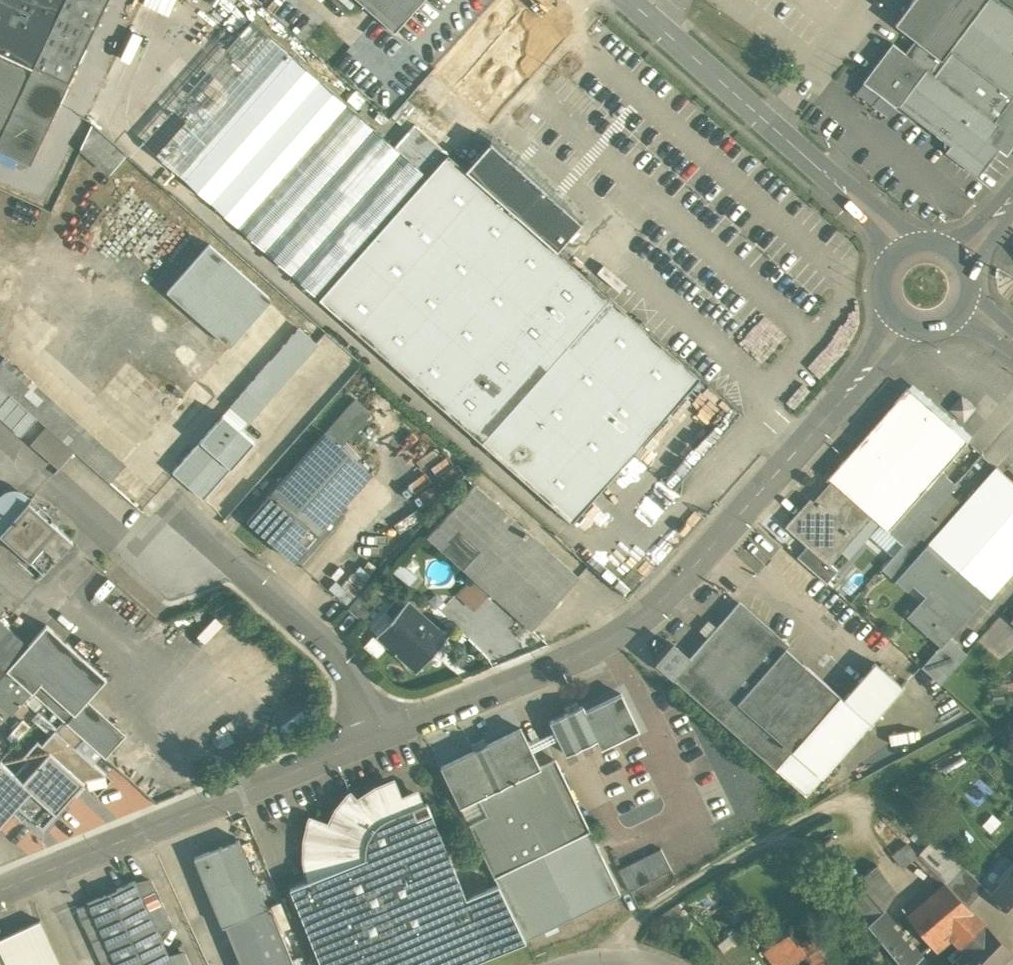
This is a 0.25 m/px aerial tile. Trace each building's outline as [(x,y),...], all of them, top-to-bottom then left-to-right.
[(32,66),(63,0),(0,0),(0,133),(32,66)] [(32,66),(68,83),(107,0),(63,0),(32,66)] [(395,32),(423,0),(359,0),(395,32)] [(488,114),(518,81),(522,85),(529,77),(525,73),(555,39),(511,0),(510,0),(444,74),(488,114)] [(897,22),(917,38),(906,53),(931,72),(934,74),(952,50),(949,47),(985,0),(913,0),(897,22)] [(949,47),(952,50),(934,74),(931,72),(907,103),(953,138),(971,151),(983,135),(999,147),(999,148),(1007,154),(1012,145),(1012,9),(1001,0),(985,0),(949,47)] [(1012,9),(1012,0),(1001,0),(1012,9)] [(931,72),(906,53),(893,43),(865,81),(896,105),(901,99),(907,103),(931,72)] [(428,176),(292,56),(184,178),(320,298),(428,176)] [(0,133),(0,150),(29,164),(68,83),(32,66),(0,133)] [(127,154),(93,124),(82,147),(110,172),(127,154)] [(983,135),(971,151),(953,138),(945,149),(979,174),(999,148),(999,147),(983,135)] [(581,224),(489,142),(481,150),(520,184),(574,232),(581,224)] [(520,184),(481,150),(465,168),(503,202),(520,184)] [(465,168),(448,153),(428,176),(320,298),(572,521),(701,377),(557,250),(503,202),(465,168)] [(574,232),(520,184),(503,202),(557,250),(574,232)] [(209,243),(167,290),(229,345),(271,298),(209,243)] [(299,328),(231,406),(248,421),(316,343),(299,328)] [(5,357),(0,363),(0,384),(108,481),(125,463),(5,357)] [(185,391),(176,383),(168,391),(177,400),(185,391)] [(908,388),(828,477),(867,512),(879,522),(889,530),(941,471),(968,440),(937,414),(908,388)] [(355,398),(325,431),(340,445),(370,411),(355,398)] [(223,414),(173,471),(203,497),(253,441),(223,414)] [(324,431),(271,491),(319,534),(372,473),(340,445),(325,431),(324,431)] [(930,540),(988,593),(991,595),(1012,569),(1012,480),(996,465),(930,540)] [(941,471),(889,530),(904,543),(909,537),(956,484),(941,471)] [(475,483),(428,536),(533,628),(579,576),(475,483)] [(867,512),(834,483),(813,508),(814,509),(808,516),(800,510),(786,526),(807,545),(825,560),(826,559),(838,545),(867,512)] [(1,497),(0,496),(0,532),(28,501),(30,498),(24,494),(19,491),(12,491),(6,493),(1,497)] [(319,534),(271,491),(247,518),(295,561),(319,534)] [(0,532),(0,534),(43,572),(72,540),(28,501),(0,532)] [(867,512),(838,545),(849,555),(879,522),(867,512)] [(904,543),(883,567),(897,580),(906,569),(906,568),(922,549),(909,537),(904,543)] [(988,593),(930,540),(922,549),(906,568),(906,569),(930,589),(907,615),(941,645),(942,646),(949,637),(988,593)] [(825,560),(807,545),(797,556),(827,582),(838,570),(826,559),(825,560)] [(367,585),(347,608),(360,619),(380,597),(367,585)] [(395,599),(384,611),(392,617),(402,605),(395,599)] [(673,644),(656,663),(726,725),(742,707),(738,702),(786,648),(789,644),(743,604),(693,661),(673,644)] [(418,618),(403,605),(392,617),(391,618),(399,625),(385,641),(418,669),(443,640),(435,633),(439,629),(422,614),(418,618)] [(0,622),(0,664),(6,669),(27,646),(0,622)] [(106,678),(46,625),(27,646),(6,669),(31,691),(63,720),(66,723),(86,700),(106,678)] [(941,645),(921,666),(940,683),(967,653),(949,637),(942,646),(941,645)] [(786,648),(738,702),(742,707),(792,750),(840,695),(786,648)] [(875,662),(843,698),(870,722),(902,686),(875,662)] [(6,669),(0,676),(0,702),(12,713),(31,691),(6,669)] [(581,704),(549,720),(564,753),(596,738),(600,747),(637,729),(619,693),(584,710),(581,704)] [(792,750),(776,768),(806,795),(870,722),(843,698),(840,695),(792,750)] [(86,700),(66,723),(84,739),(105,758),(126,735),(86,700)] [(792,750),(742,707),(726,725),(776,768),(792,750)] [(66,723),(63,720),(55,729),(76,748),(84,739),(66,723)] [(521,727),(485,744),(483,739),(472,744),(474,749),(440,765),(459,805),(477,796),(540,766),(539,765),(521,727)] [(38,740),(23,757),(27,761),(15,774),(23,781),(50,751),(85,782),(86,780),(105,776),(106,775),(76,748),(55,729),(42,744),(38,740)] [(0,760),(0,761),(0,825),(13,812),(17,806),(31,791),(56,814),(85,782),(50,751),(23,781),(15,774),(0,760)] [(540,766),(477,796),(486,814),(468,823),(493,875),(589,830),(554,758),(539,765),(540,766)] [(375,790),(366,796),(357,803),(350,797),(337,813),(330,828),(317,824),(315,829),(310,827),(307,842),(308,862),(311,879),(289,887),(321,964),(463,964),(524,940),(497,884),(465,897),(426,801),(414,806),(409,795),(399,799),(395,789),(389,792),(386,786),(375,790)] [(31,791),(17,806),(27,815),(43,829),(56,814),(31,791)] [(27,815),(17,806),(13,812),(22,820),(27,815)] [(589,830),(493,875),(497,884),(524,940),(619,894),(589,830)] [(962,864),(935,836),(918,854),(946,883),(962,864)] [(238,839),(193,857),(221,926),(224,925),(266,908),(238,839)] [(660,848),(617,869),(627,891),(670,870),(660,848)] [(985,888),(962,864),(946,883),(968,906),(985,888)] [(843,894),(868,924),(883,911),(895,891),(876,867),(843,894)] [(991,894),(1012,914),(1012,869),(991,894)] [(87,903),(116,964),(172,964),(134,881),(87,903)] [(946,933),(971,911),(946,883),(907,917),(932,946),(946,933)] [(87,903),(76,908),(102,964),(116,964),(87,903)] [(224,925),(240,964),(293,964),(269,907),(266,908),(224,925)] [(883,911),(868,924),(899,961),(902,964),(908,964),(910,964),(911,964),(920,956),(883,911)] [(946,933),(966,949),(988,927),(971,911),(946,933)] [(814,914),(789,932),(805,954),(813,964),(851,964),(814,914)] [(0,939),(0,952),(6,964),(60,964),(39,921),(0,939)] [(982,964),(997,964),(1011,951),(988,927),(966,949),(982,964)] [(765,950),(776,964),(790,964),(805,954),(789,932),(765,950)] [(950,964),(982,964),(966,949),(950,964)]
